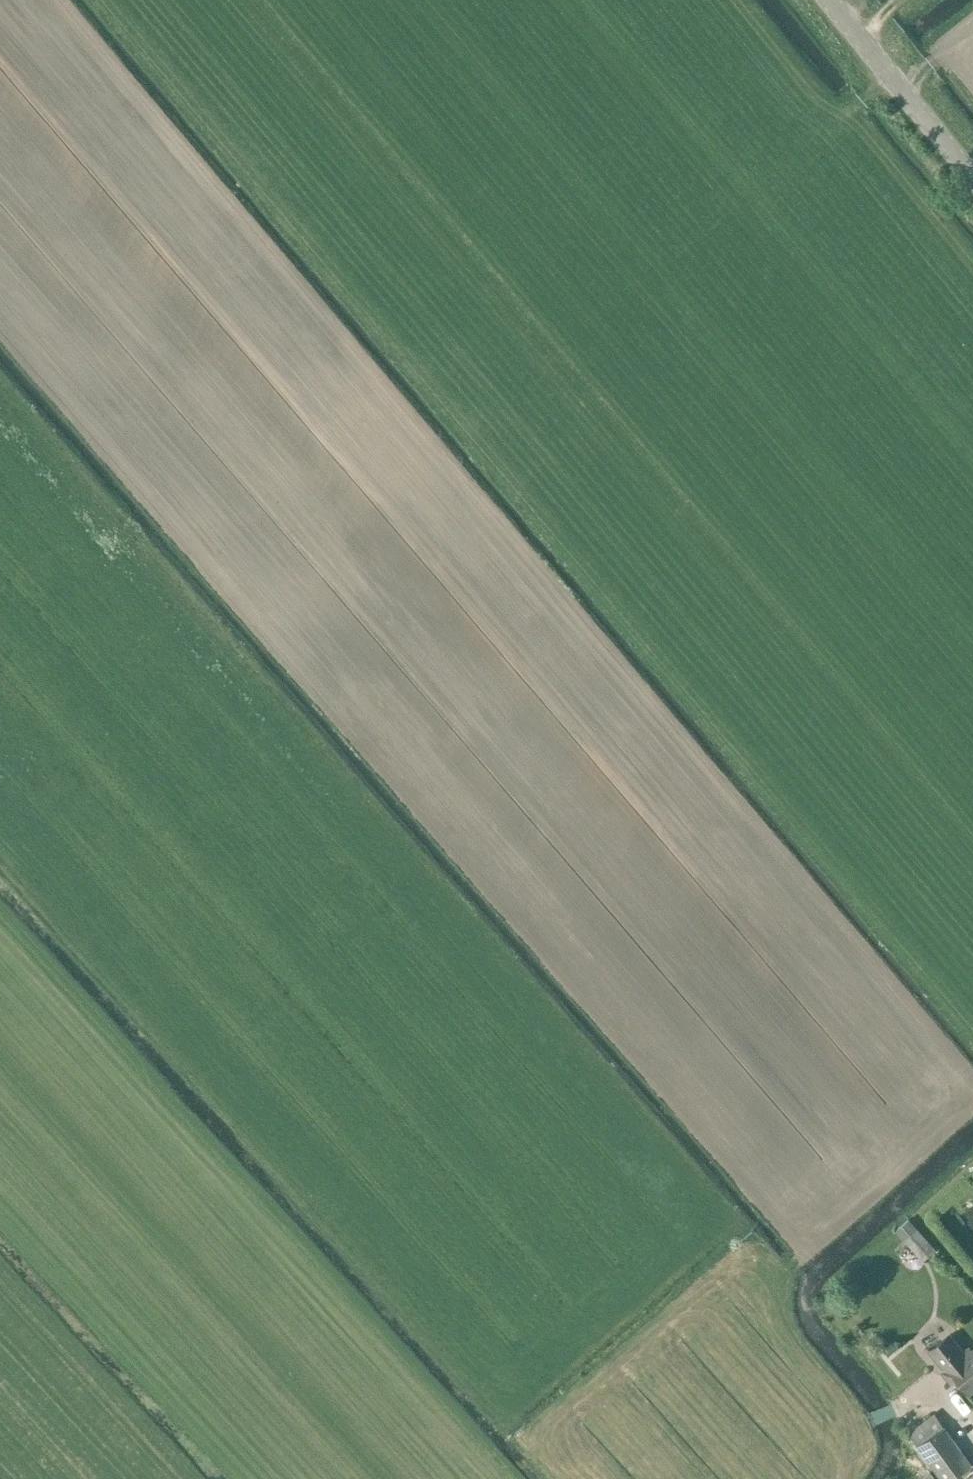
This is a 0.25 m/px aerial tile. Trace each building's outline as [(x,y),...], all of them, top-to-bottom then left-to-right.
[(935,1250),(915,1229),(902,1240),(922,1262),(935,1250)] [(972,1388),(972,1348),(966,1354),(950,1334),(930,1351),(944,1368),(941,1371),(951,1382),(956,1378),(968,1392),(972,1388)] [(917,1444),(942,1478),(951,1478),(972,1466),(944,1426),(934,1412),(908,1430),(917,1444)]
